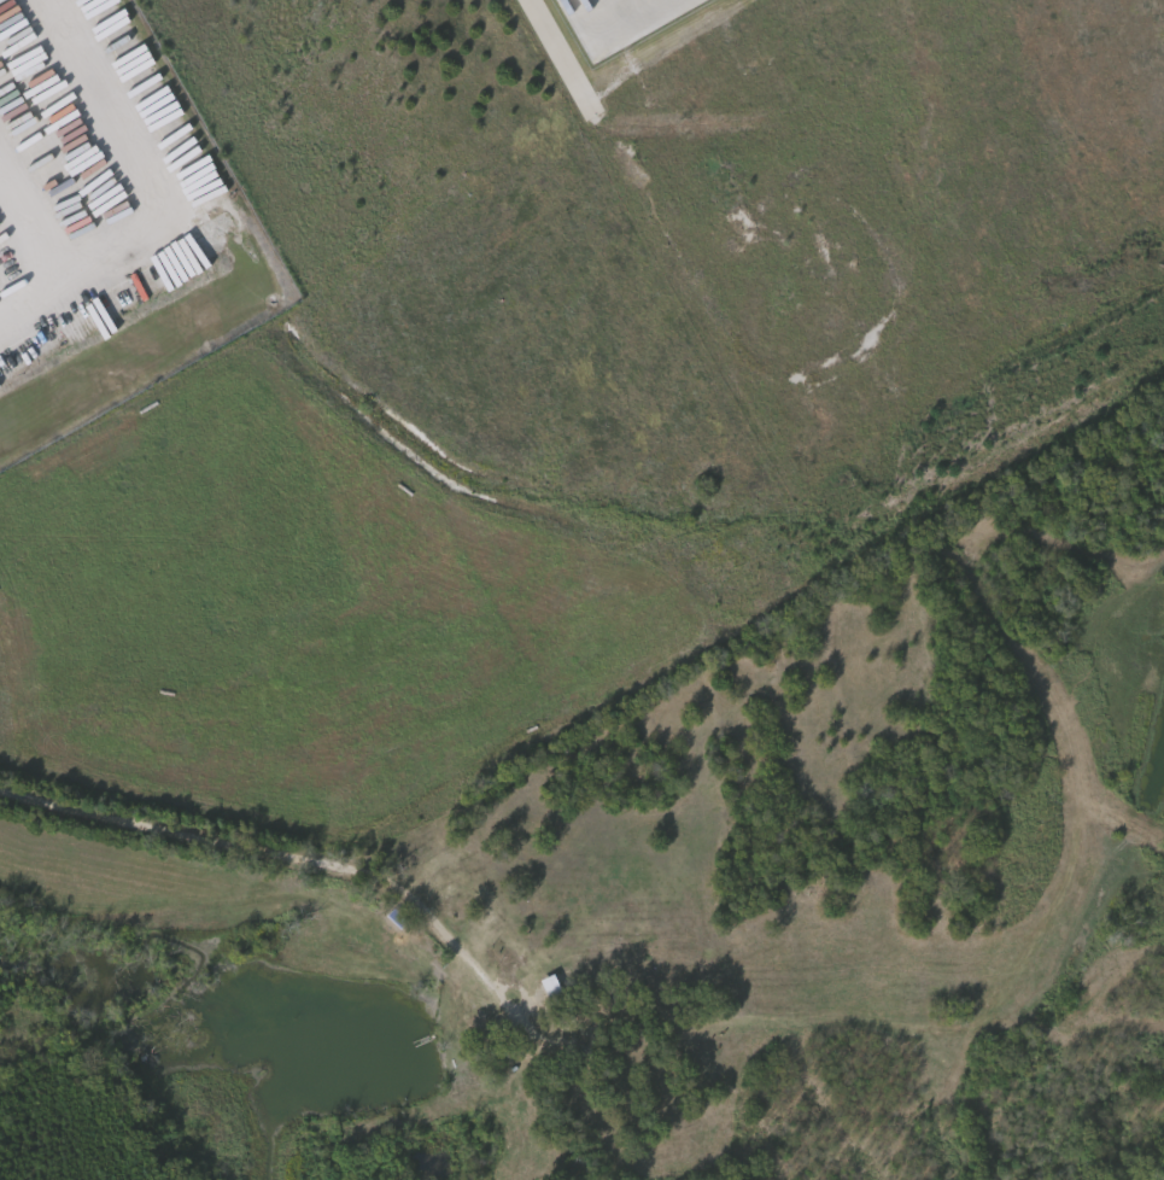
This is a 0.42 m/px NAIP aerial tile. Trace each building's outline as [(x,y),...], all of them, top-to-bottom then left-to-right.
[(550,997),(543,982),(555,975),(569,1001),(545,1015),(538,1003),(550,997)]
